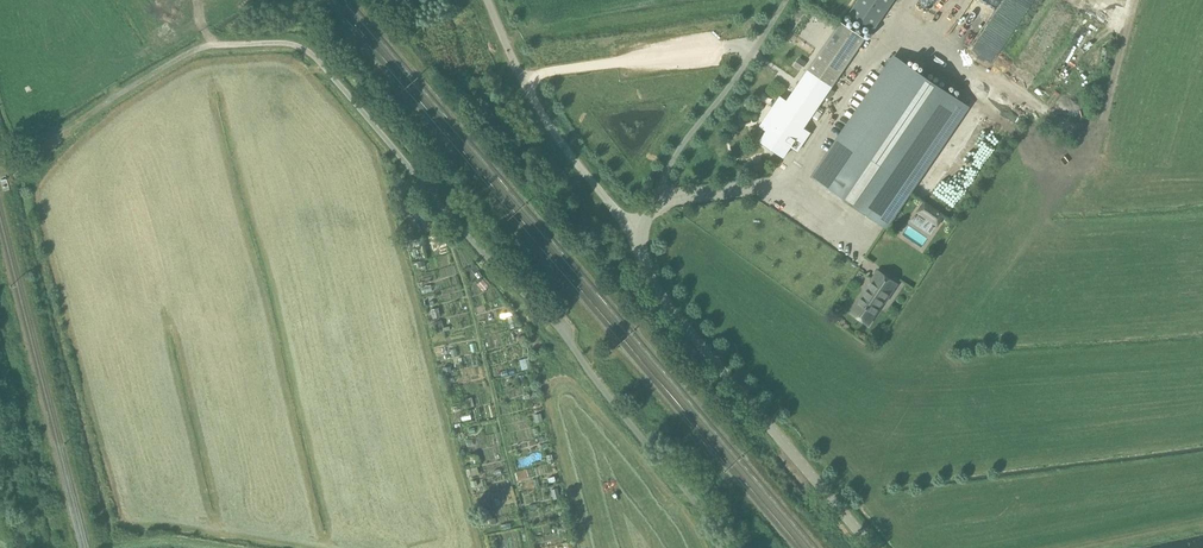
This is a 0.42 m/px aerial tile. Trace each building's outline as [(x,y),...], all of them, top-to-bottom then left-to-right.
[(893,0),(858,0),(849,13),(873,30),(893,0)] [(800,81),(759,141),(783,157),(790,147),(796,139),(803,143),(810,132),(803,128),(824,98),(864,38),(840,22),(800,81)] [(795,65),(801,70),(805,64),(798,60),(795,65)] [(903,62),(821,183),(877,221),(959,100),(903,62)] [(945,215),(924,201),(917,212),(937,226),(945,215)] [(877,271),(865,288),(866,289),(851,312),(868,324),(885,300),(880,298),(892,281),(877,271)] [(483,291),(491,284),(485,277),(477,284),(483,291)] [(441,317),(438,307),(431,309),(433,318),(441,317)] [(433,322),(435,329),(443,327),(444,327),(442,320),(433,322)] [(474,406),(472,397),(466,398),(468,407),(474,406)] [(536,422),(543,420),(541,413),(534,415),(536,422)] [(480,464),(478,454),(470,456),(472,465),(480,464)] [(479,474),(477,466),(469,468),(471,476),(479,474)] [(483,508),(489,507),(486,497),(480,499),(481,503),(482,502),(483,508)] [(556,511),(563,509),(562,501),(554,503),(556,511)] [(558,527),(560,535),(567,533),(565,525),(558,527)]
